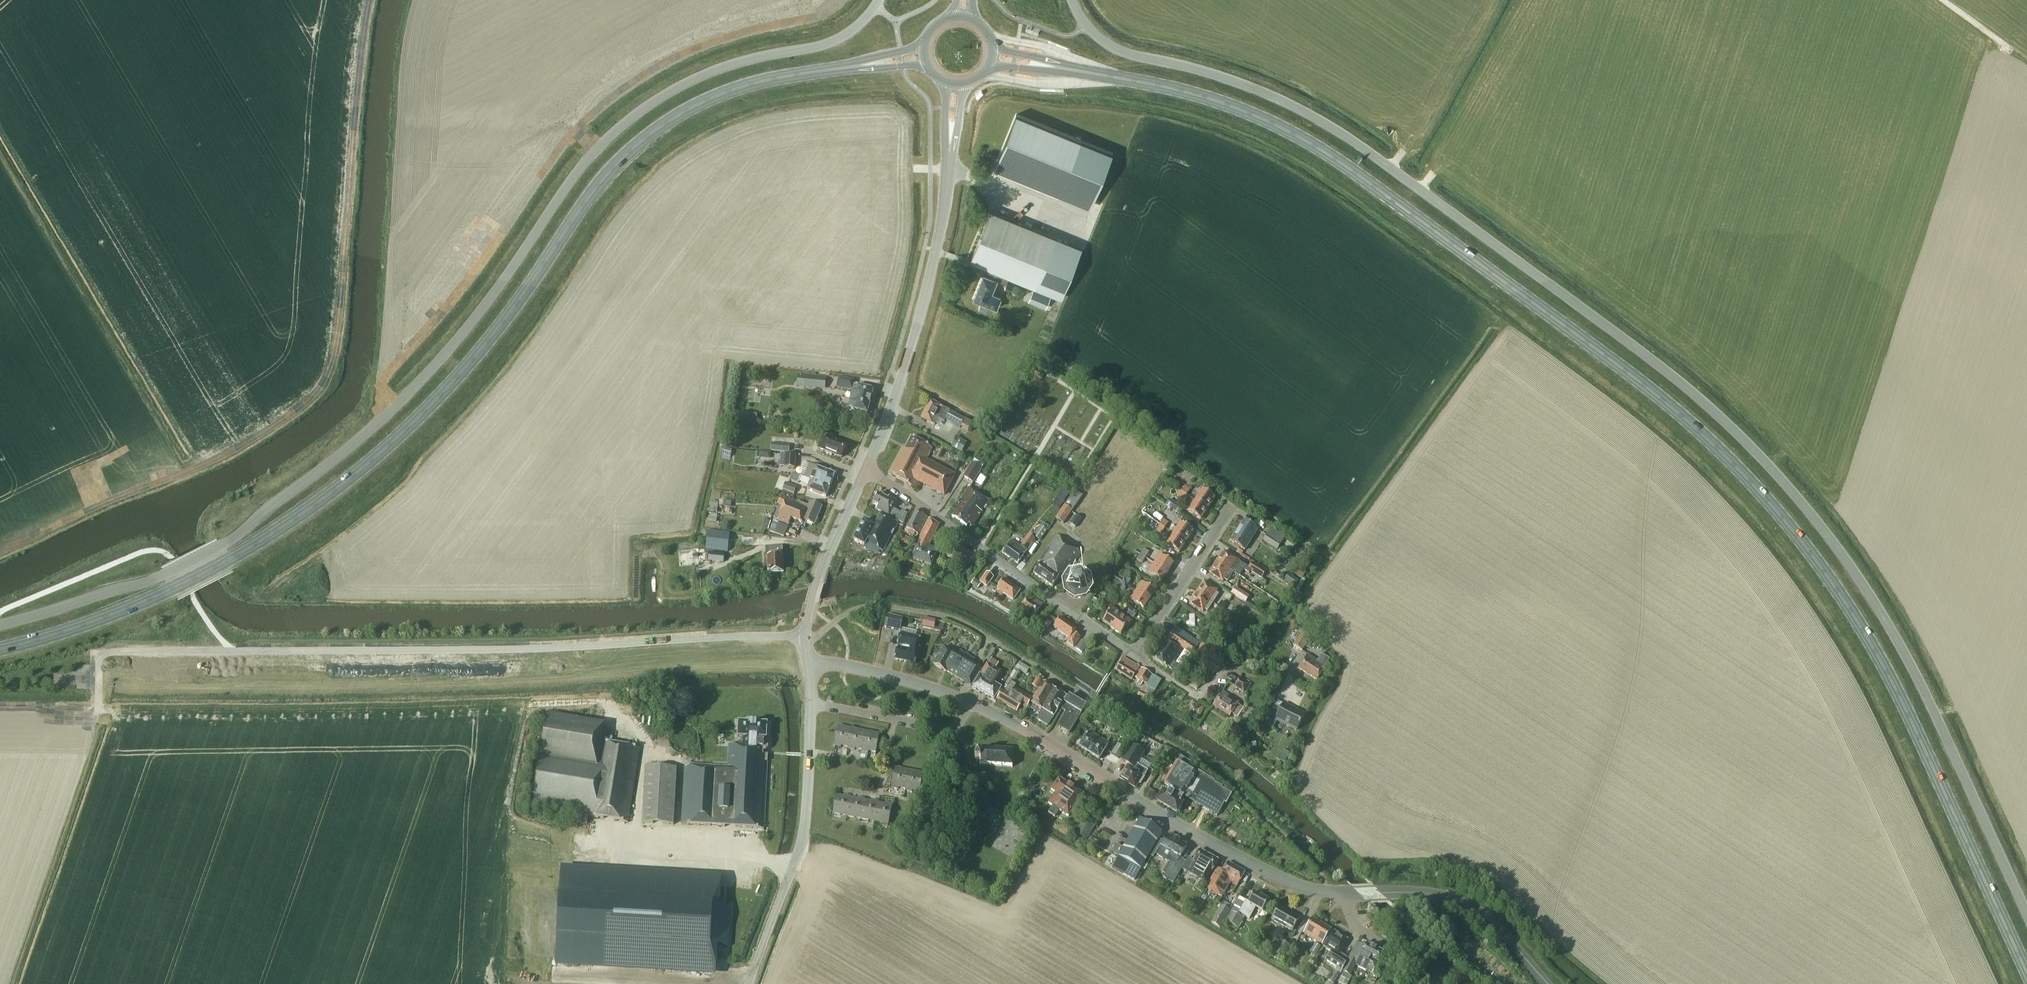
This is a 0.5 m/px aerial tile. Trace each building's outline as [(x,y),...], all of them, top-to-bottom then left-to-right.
[(1093,200),(1112,154),(1016,115),(997,161),(1093,200)] [(1009,276),(1062,298),(1082,248),(990,211),(970,261),(986,267),(973,299),(982,303),(979,310),(986,312),(988,305),(997,309),(1001,297),(991,293),(996,280),(1006,284),(1009,276)] [(1014,286),(1007,283),(1004,288),(1012,291),(1014,286)] [(1045,308),(1051,295),(1033,288),(1028,301),(1045,308)] [(1041,379),(1043,375),(1036,370),(1033,374),(1041,379)] [(825,386),(826,377),(805,375),(804,384),(825,386)] [(867,413),(871,400),(873,390),(860,387),(854,386),(855,381),(839,377),(837,387),(852,390),(848,409),(855,410),(854,410),(867,413)] [(930,400),(921,418),(934,425),(937,420),(940,422),(941,421),(944,422),(945,421),(959,428),(965,419),(940,406),(941,405),(931,400),(930,400)] [(841,458),(846,445),(831,439),(833,436),(824,432),(820,442),(817,441),(816,445),(818,446),(818,448),(825,451),(824,453),(832,456),(833,454),(841,458)] [(911,437),(904,449),(902,447),(888,473),(915,487),(918,481),(944,495),(955,475),(927,460),(933,449),(911,437)] [(966,443),(956,437),(951,447),(961,452),(966,443)] [(988,441),(995,445),(998,442),(990,437),(988,441)] [(788,451),(789,443),(771,442),(770,450),(788,451)] [(723,448),(721,455),(730,457),(732,450),(723,448)] [(796,455),(780,454),(779,467),(795,468),(796,455)] [(972,483),(979,472),(984,465),(974,459),(963,477),(972,483)] [(809,464),(805,475),(812,477),(831,484),(835,475),(817,468),(817,467),(809,464)] [(792,473),(790,480),(798,483),(801,476),(792,473)] [(826,497),(831,484),(812,477),(805,475),(804,477),(811,480),(807,490),(826,497)] [(979,484),(986,486),(989,477),(983,475),(979,484)] [(797,487),(785,483),(782,489),(794,494),(797,487)] [(1184,486),(1181,492),(1186,495),(1190,490),(1184,486)] [(981,511),(989,500),(969,487),(958,503),(961,505),(953,517),(968,526),(970,523),(973,525),(982,512),(981,511)] [(1201,489),(1194,500),(1207,509),(1214,498),(1201,489)] [(1063,524),(1073,510),(1083,496),(1075,490),(1055,518),(1063,524)] [(1054,505),(1059,509),(1069,495),(1064,491),(1054,505)] [(1186,495),(1181,492),(1177,497),(1182,500),(1186,495)] [(877,508),(889,514),(888,516),(903,524),(907,514),(901,511),(900,513),(892,509),(897,501),(889,497),(888,499),(879,494),(878,496),(875,494),(872,500),(874,501),(874,502),(879,505),(877,508)] [(787,497),(783,507),(779,505),(774,519),(789,525),(791,519),(802,523),(803,520),(814,525),(818,516),(822,506),(810,501),(808,506),(787,497)] [(1179,515),(1184,508),(1175,502),(1170,498),(1165,505),(1170,508),(1179,515)] [(1207,509),(1194,500),(1187,512),(1200,520),(1207,509)] [(719,503),(711,502),(708,521),(716,523),(717,515),(713,514),(713,512),(717,512),(719,503)] [(919,533),(927,517),(915,510),(907,528),(912,530),(919,533)] [(883,552),(899,523),(881,513),(874,526),(864,520),(854,539),(865,545),(867,542),(883,552)] [(1082,520),(1076,515),(1070,523),(1076,527),(1082,520)] [(927,517),(919,533),(915,540),(921,542),(914,558),(931,566),(939,549),(930,545),(939,525),(927,517)] [(1163,519),(1159,525),(1164,528),(1168,523),(1163,519)] [(1251,538),(1257,529),(1244,520),(1230,541),(1244,550),(1249,542),(1251,543),(1254,539),(1251,538)] [(778,523),(774,534),(784,538),(788,527),(778,523)] [(1180,523),(1173,534),(1185,542),(1192,531),(1180,523)] [(1164,528),(1159,525),(1156,530),(1161,534),(1164,528)] [(1047,530),(1040,526),(1033,536),(1040,541),(1047,530)] [(1278,551),(1282,545),(1286,538),(1271,528),(1263,541),(1278,551)] [(734,533),(734,538),(735,538),(734,544),(759,545),(759,537),(743,536),(743,534),(734,533)] [(1178,553),(1185,542),(1173,534),(1165,545),(1178,553)] [(1020,564),(1036,540),(1029,535),(1021,547),(1010,540),(1002,552),(1020,564)] [(1070,570),(1082,553),(1056,535),(1037,562),(1040,564),(1034,573),(1053,587),(1059,577),(1061,579),(1068,569),(1070,570)] [(705,545),(702,545),(700,545),(699,543),(693,543),(693,549),(685,549),(685,551),(678,551),(679,567),(699,565),(699,558),(705,558),(705,546),(705,545)] [(782,564),(783,564),(782,548),(766,548),(766,557),(767,557),(768,565),(769,565),(769,574),(782,573),(782,564)] [(1144,549),(1140,554),(1146,558),(1149,553),(1144,549)] [(1223,550),(1216,562),(1233,572),(1232,572),(1239,577),(1243,570),(1249,573),(1250,571),(1262,579),(1266,572),(1252,563),(1249,568),(1237,560),(1237,559),(1223,550)] [(1146,558),(1140,554),(1137,559),(1142,563),(1146,558)] [(1154,563),(1168,572),(1174,563),(1160,554),(1154,563)] [(1227,580),(1232,572),(1233,572),(1216,562),(1209,573),(1222,582),(1224,578),(1227,580)] [(1162,581),(1168,572),(1154,563),(1148,572),(1162,581)] [(986,587),(994,577),(987,572),(979,582),(975,579),(971,584),(977,589),(981,583),(986,587)] [(1299,581),(1289,574),(1284,581),(1295,588),(1299,581)] [(1084,597),(1088,591),(1086,582),(1079,577),(1071,579),(1067,586),(1068,594),(1074,598),(1084,597)] [(1126,577),(1123,582),(1128,585),(1132,580),(1126,577)] [(997,589),(1013,600),(1020,590),(1004,579),(997,589)] [(1204,581),(1197,592),(1213,602),(1218,594),(1215,592),(1217,589),(1204,581)] [(1125,590),(1128,585),(1123,582),(1119,587),(1125,590)] [(1136,591),(1150,600),(1156,591),(1142,582),(1136,591)] [(1231,593),(1245,603),(1255,609),(1256,606),(1247,600),(1249,597),(1235,587),(1231,593)] [(1144,609),(1150,600),(1136,591),(1130,600),(1144,609)] [(1207,611),(1213,602),(1197,592),(1189,603),(1203,612),(1204,609),(1207,611)] [(1034,617),(1043,604),(1030,594),(1021,607),(1034,617)] [(1218,606),(1224,609),(1227,604),(1222,601),(1218,606)] [(1220,615),(1224,609),(1218,606),(1215,612),(1220,615)] [(1103,622),(1112,628),(1121,614),(1110,607),(1106,613),(1108,615),(1103,622)] [(1137,613),(1131,608),(1127,614),(1133,618),(1137,613)] [(1121,614),(1112,628),(1121,634),(1125,627),(1128,629),(1133,622),(1121,614)] [(1218,619),(1211,614),(1207,620),(1215,625),(1218,619)] [(900,631),(903,618),(887,615),(885,628),(900,631)] [(927,617),(925,626),(938,628),(940,619),(927,617)] [(1066,642),(1073,647),(1080,637),(1074,632),(1077,629),(1060,617),(1053,627),(1069,638),(1066,642)] [(1172,669),(1181,655),(1184,650),(1192,655),(1200,643),(1175,627),(1168,639),(1166,638),(1153,658),(1168,668),(1168,667),(1172,669)] [(1302,651),(1311,638),(1302,632),(1302,631),(1296,627),(1290,638),(1296,641),(1293,645),(1302,651)] [(920,638),(900,634),(899,634),(894,659),(915,664),(920,638)] [(1088,645),(1082,640),(1075,648),(1082,653),(1088,645)] [(1209,649),(1201,644),(1193,656),(1196,658),(1193,662),(1198,665),(1200,661),(1201,662),(1201,661),(1205,663),(1210,655),(1207,653),(1209,649)] [(973,663),(950,649),(944,646),(933,665),(946,673),(947,672),(971,686),(981,668),(974,664),(973,663)] [(1330,660),(1323,655),(1322,654),(1317,661),(1308,654),(1298,668),(1316,680),(1330,660)] [(1132,680),(1134,677),(1139,680),(1137,683),(1141,686),(1143,682),(1146,684),(1152,675),(1141,668),(1139,671),(1138,671),(1140,668),(1124,657),(1116,670),(1132,680)] [(987,663),(973,686),(994,699),(1001,688),(994,683),(1001,671),(987,663)] [(1159,690),(1165,680),(1156,674),(1149,685),(1159,690)] [(1038,675),(1031,685),(1037,689),(1044,679),(1038,675)] [(1196,689),(1201,682),(1191,675),(1186,683),(1196,689)] [(1241,677),(1234,686),(1245,694),(1252,684),(1241,677)] [(1065,704),(1068,697),(1043,681),(1030,702),(1042,710),(1036,719),(1047,726),(1062,702),(1064,703),(1065,704)] [(1011,694),(1003,690),(998,699),(1017,712),(1021,706),(1025,708),(1031,698),(1014,688),(1011,694)] [(1231,713),(1237,717),(1243,708),(1237,704),(1238,702),(1222,692),(1213,706),(1229,717),(1231,713)] [(1065,704),(1064,703),(1060,709),(1066,712),(1058,725),(1070,732),(1086,706),(1070,695),(1068,697),(1065,704)] [(1273,728),(1276,721),(1296,731),(1304,715),(1283,704),(1279,712),(1272,709),(1265,723),(1273,728)] [(640,749),(602,742),(605,724),(548,715),(534,805),(590,814),(589,816),(628,823),(640,749)] [(1108,720),(1106,724),(1104,726),(1114,732),(1118,726),(1108,720)] [(767,754),(763,754),(763,751),(765,751),(768,749),(768,742),(766,740),(767,724),(738,723),(737,738),(743,738),(743,745),(729,744),(728,768),(725,768),(725,763),(715,763),(715,767),(685,765),(681,825),(764,829),(767,754)] [(834,746),(841,747),(841,746),(848,747),(852,729),(838,726),(834,746)] [(1262,738),(1266,729),(1260,726),(1256,736),(1262,738)] [(866,732),(852,729),(848,747),(848,749),(855,750),(855,749),(862,750),(866,732)] [(1099,759),(1109,743),(1089,731),(1079,747),(1099,759)] [(862,752),(868,753),(869,751),(876,753),(880,735),(866,732),(862,750),(862,752)] [(1125,748),(1117,744),(1111,754),(1118,758),(1125,748)] [(1141,784),(1148,771),(1137,765),(1145,753),(1131,745),(1122,760),(1129,765),(1121,778),(1136,787),(1138,782),(1141,784)] [(1013,768),(1013,750),(981,748),(981,753),(976,753),(975,759),(980,760),(980,765),(1013,768)] [(1158,801),(1177,812),(1179,812),(1181,808),(1180,806),(1182,804),(1180,802),(1183,796),(1217,816),(1224,803),(1226,804),(1231,794),(1221,788),(1222,787),(1214,782),(1214,781),(1189,766),(1191,763),(1180,756),(1176,762),(1177,763),(1164,784),(1170,787),(1166,794),(1164,793),(1158,801)] [(677,768),(664,767),(665,765),(653,764),(653,767),(646,766),(642,823),(673,825),(677,768)] [(899,788),(906,789),(909,771),(895,768),(891,788),(898,789),(899,788)] [(913,791),(920,792),(923,773),(909,771),(906,789),(905,791),(913,792),(913,791)] [(1076,806),(1083,795),(1059,779),(1052,790),(1056,793),(1049,804),(1053,806),(1048,813),(1055,817),(1060,810),(1069,816),(1076,806)] [(847,816),(850,797),(850,796),(844,795),(843,796),(836,795),(833,814),(847,816)] [(858,799),(850,797),(847,816),(861,819),(864,800),(864,799),(858,798),(858,799)] [(875,822),(878,803),(878,802),(872,801),(871,802),(864,800),(861,819),(875,822)] [(885,804),(878,803),(875,822),(888,824),(892,804),(885,803),(885,804)] [(1255,825),(1260,822),(1256,816),(1251,820),(1255,825)] [(1086,840),(1094,826),(1083,820),(1075,833),(1086,840)] [(1148,858),(1149,855),(1159,839),(1162,833),(1139,820),(1125,845),(1148,858)] [(1157,855),(1169,861),(1162,873),(1165,875),(1163,878),(1174,884),(1186,862),(1180,859),(1187,847),(1179,842),(1176,840),(1175,841),(1167,836),(1161,848),(1157,855)] [(1163,841),(1159,839),(1149,855),(1154,857),(1163,841)] [(1135,880),(1148,858),(1125,845),(1123,848),(1116,844),(1112,852),(1119,856),(1112,867),(1135,880)] [(1212,872),(1219,861),(1200,850),(1193,861),(1189,859),(1184,868),(1202,878),(1203,876),(1207,878),(1211,871),(1212,872)] [(1237,886),(1245,872),(1228,862),(1223,871),(1217,868),(1206,887),(1222,897),(1231,882),(1237,886)] [(721,886),(561,877),(556,958),(716,967),(717,947),(728,948),(730,907),(720,906),(721,886)] [(1243,919),(1244,919),(1245,917),(1248,919),(1251,914),(1255,907),(1258,909),(1262,911),(1268,901),(1267,900),(1254,893),(1249,900),(1248,903),(1246,902),(1238,916),(1243,919)] [(1198,913),(1202,906),(1204,903),(1199,900),(1197,903),(1193,910),(1198,913)] [(1230,912),(1221,906),(1211,924),(1220,929),(1230,912)] [(1292,932),(1299,919),(1279,907),(1272,920),(1292,932)] [(1243,919),(1238,916),(1231,912),(1225,922),(1238,929),(1243,919)] [(1322,944),(1331,930),(1312,918),(1304,933),(1322,944)] [(1348,957),(1340,953),(1348,940),(1333,931),(1323,947),(1332,952),(1326,961),(1336,967),(1334,970),(1340,974),(1348,961),(1346,960),(1348,957)] [(1285,960),(1292,948),(1280,941),(1273,953),(1285,960)] [(1343,971),(1348,973),(1350,975),(1356,964),(1373,973),(1384,952),(1366,942),(1364,946),(1357,942),(1348,960),(1343,971)] [(1321,947),(1315,943),(1310,951),(1316,955),(1321,947)] [(1339,975),(1335,972),(1330,980),(1334,983),(1339,975)]
